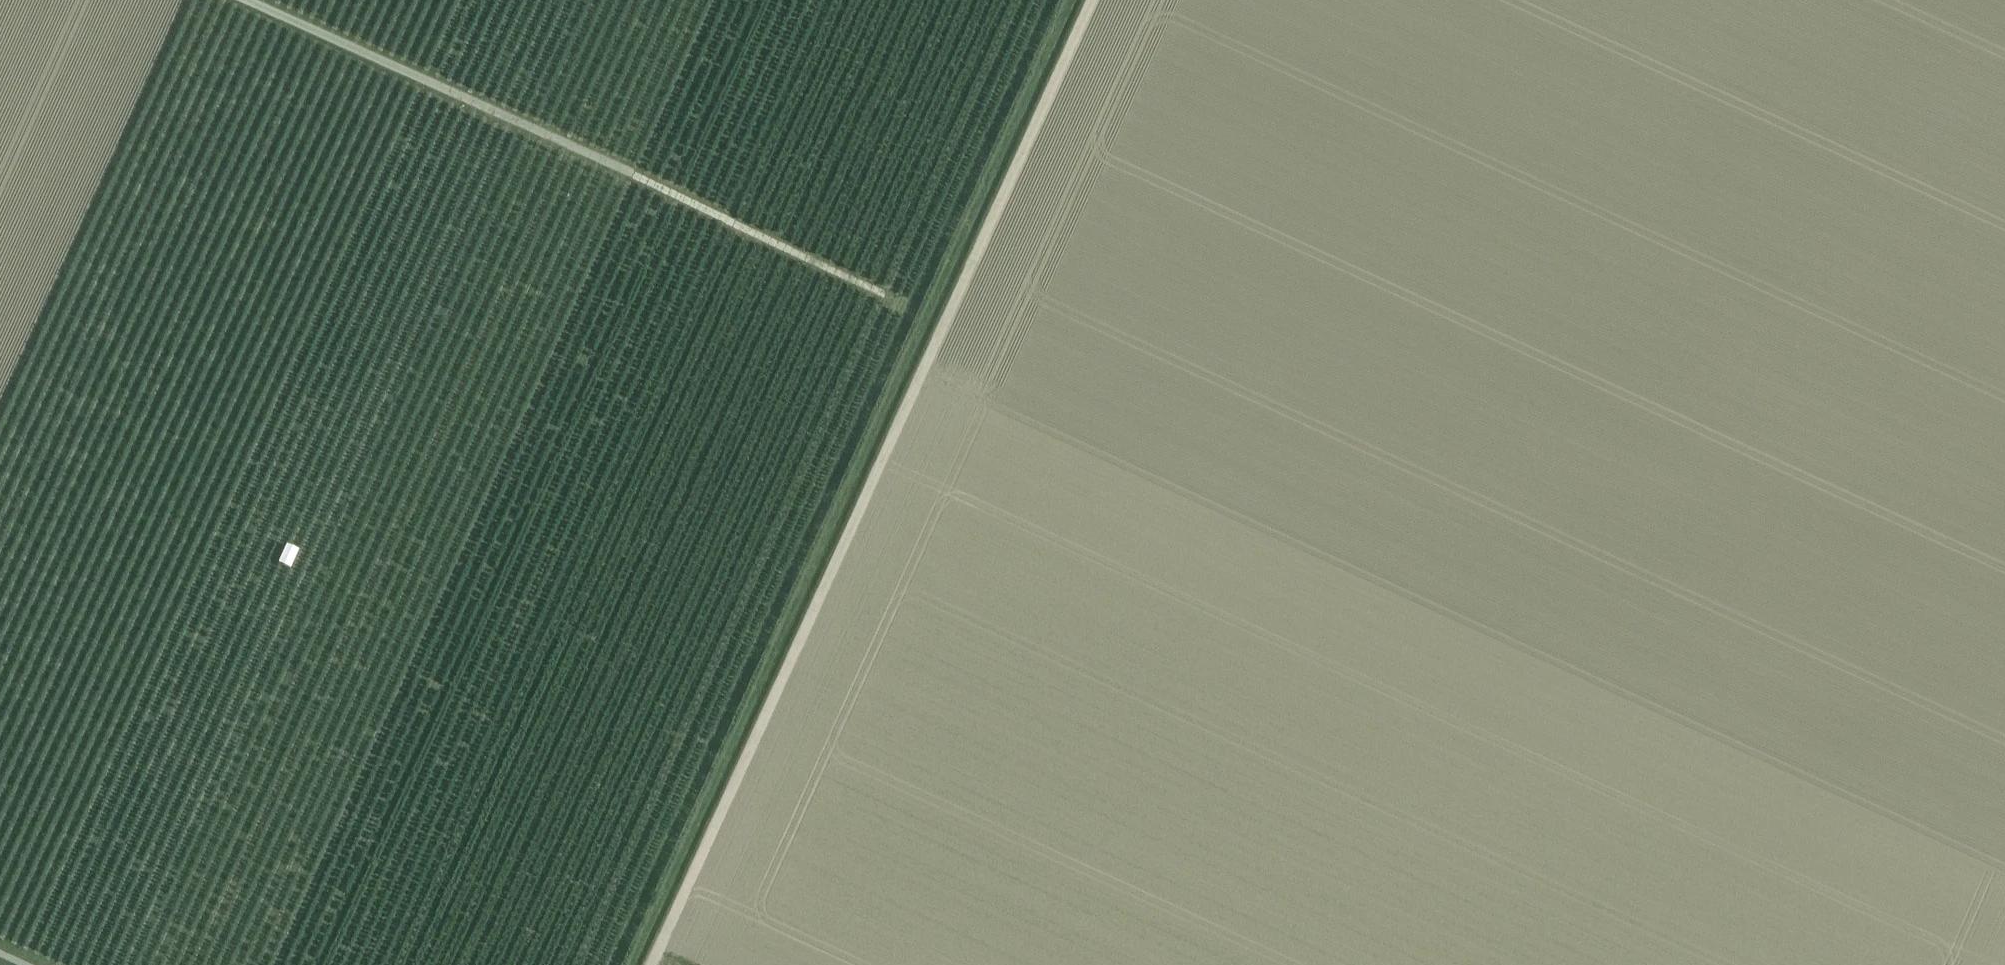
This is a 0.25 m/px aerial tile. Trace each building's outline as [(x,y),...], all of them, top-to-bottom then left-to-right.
[(689,938),(688,950),(703,951),(704,939),(689,938)]
